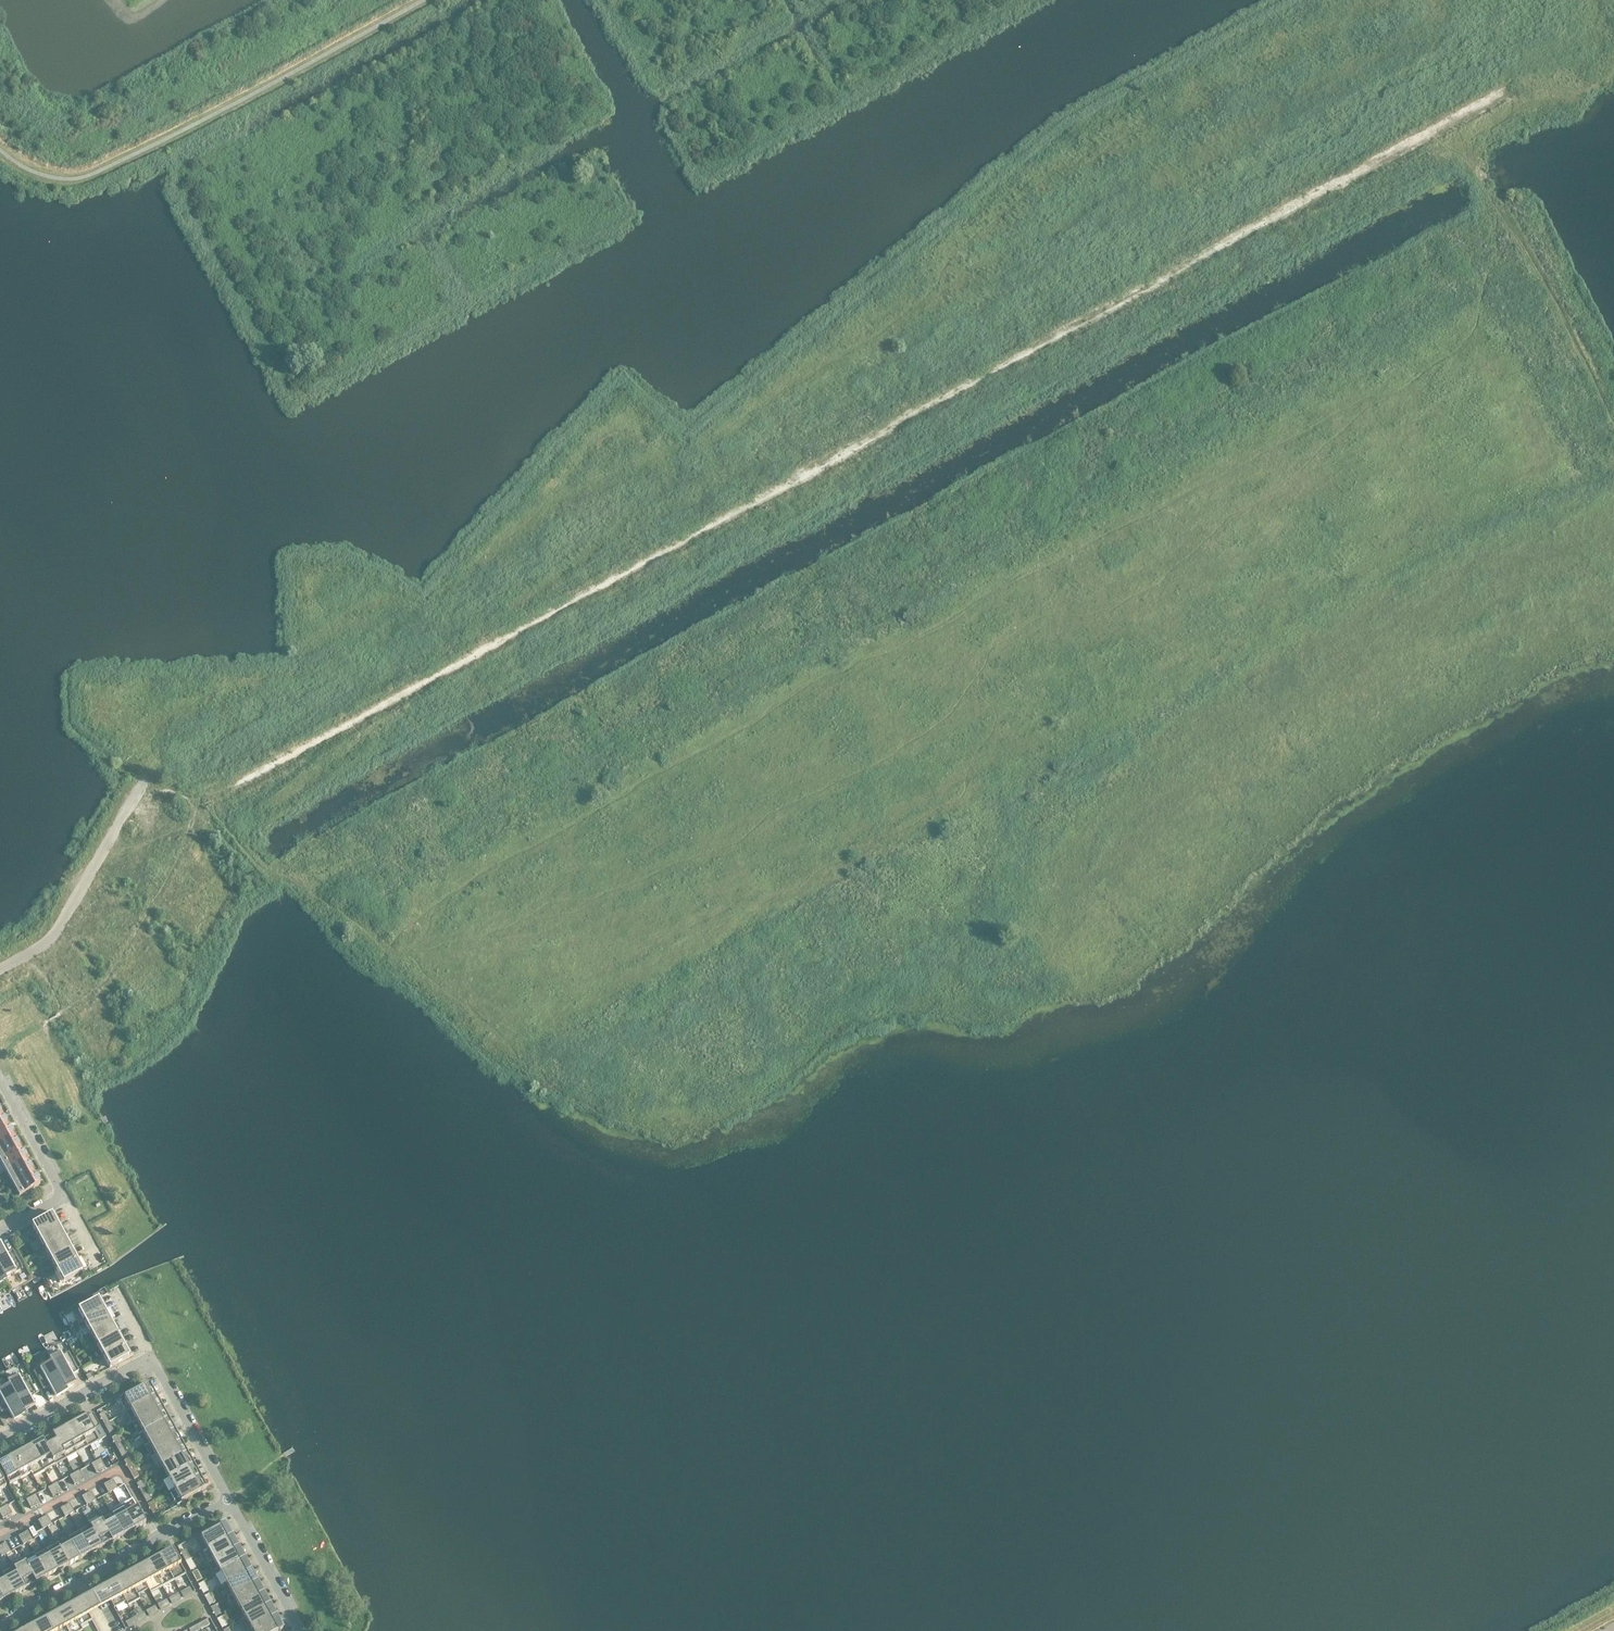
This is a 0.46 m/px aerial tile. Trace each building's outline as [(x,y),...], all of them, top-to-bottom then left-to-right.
[(6,1125),(0,1128),(0,1144),(13,1137),(12,1135),(10,1131),(6,1125)] [(13,1137),(0,1144),(0,1159),(19,1149),(19,1147),(17,1143),(16,1143),(13,1137)] [(19,1149),(0,1159),(0,1162),(1,1164),(2,1166),(4,1171),(5,1172),(26,1161),(25,1159),(23,1155),(19,1149)] [(30,1167),(26,1161),(5,1172),(6,1174),(8,1176),(7,1176),(8,1178),(11,1183),(12,1184),(33,1173),(32,1171),(30,1167)] [(36,1179),(33,1173),(12,1184),(13,1186),(14,1188),(15,1190),(18,1195),(17,1195),(18,1196),(24,1194),(28,1192),(28,1191),(39,1185),(38,1183),(39,1183),(36,1179)] [(55,1213),(54,1213),(31,1225),(37,1237),(35,1238),(61,1224),(57,1226),(51,1215),(55,1213)] [(61,1225),(61,1224),(35,1238),(35,1239),(38,1237),(44,1248),(41,1250),(67,1236),(63,1238),(57,1227),(61,1225)] [(67,1236),(41,1250),(42,1250),(44,1249),(50,1260),(48,1261),(73,1247),(70,1249),(64,1238),(67,1236)] [(4,1278),(5,1278),(22,1268),(12,1250),(6,1254),(1,1245),(0,1243),(0,1270),(4,1278)] [(74,1248),(73,1247),(48,1261),(48,1262),(50,1260),(56,1271),(54,1273),(80,1259),(80,1258),(76,1260),(70,1250),(74,1248)] [(80,1259),(54,1273),(57,1272),(63,1283),(86,1271),(86,1270),(82,1272),(76,1261),(80,1259)] [(101,1298),(101,1297),(78,1310),(84,1322),(81,1323),(82,1323),(107,1309),(103,1311),(97,1300),(101,1298)] [(107,1310),(107,1309),(82,1323),(82,1324),(84,1322),(90,1333),(88,1334),(88,1335),(114,1321),(113,1320),(110,1322),(104,1312),(107,1310)] [(114,1321),(88,1335),(90,1334),(96,1345),(94,1346),(120,1332),(116,1334),(110,1323),(114,1321)] [(120,1332),(94,1346),(94,1347),(97,1345),(103,1356),(100,1357),(100,1358),(126,1344),(126,1343),(122,1345),(116,1334),(120,1332)] [(126,1344),(100,1358),(103,1357),(109,1368),(133,1355),(132,1355),(128,1357),(123,1346),(126,1344)] [(68,1353),(62,1356),(60,1353),(48,1360),(50,1363),(50,1362),(65,1389),(76,1383),(72,1374),(78,1371),(68,1353)] [(50,1362),(50,1363),(32,1372),(42,1390),(49,1387),(54,1395),(53,1396),(55,1398),(67,1392),(65,1389),(50,1362)] [(26,1376),(20,1379),(18,1376),(6,1383),(8,1386),(8,1385),(23,1412),(34,1406),(30,1397),(36,1394),(26,1376)] [(8,1386),(0,1390),(0,1412),(0,1413),(7,1410),(12,1418),(11,1418),(13,1421),(25,1415),(23,1412),(8,1385),(8,1386)] [(150,1399),(143,1387),(123,1398),(130,1410),(150,1399)] [(156,1410),(150,1399),(130,1410),(136,1421),(156,1410)] [(163,1422),(156,1410),(136,1421),(142,1433),(163,1422)] [(85,1417),(74,1423),(87,1447),(99,1441),(93,1430),(99,1426),(92,1413),(85,1417)] [(103,1413),(98,1415),(103,1425),(108,1422),(103,1413)] [(113,1431),(108,1422),(103,1425),(108,1434),(113,1431)] [(169,1434),(163,1422),(142,1433),(149,1445),(169,1434)] [(87,1447),(74,1423),(63,1429),(76,1453),(87,1447)] [(76,1453),(63,1429),(52,1435),(65,1459),(76,1453)] [(175,1445),(169,1434),(149,1445),(155,1456),(175,1445)] [(65,1459),(52,1435),(51,1435),(52,1436),(42,1441),(42,1440),(41,1441),(55,1465),(65,1459)] [(115,1436),(111,1438),(116,1447),(120,1445),(115,1436)] [(55,1465),(41,1441),(30,1447),(44,1471),(55,1465)] [(125,1454),(120,1445),(116,1447),(121,1457),(125,1454)] [(181,1456),(175,1445),(155,1456),(161,1467),(181,1456)] [(44,1471),(30,1447),(20,1453),(31,1473),(33,1477),(44,1471)] [(31,1473),(20,1453),(9,1459),(20,1479),(31,1473)] [(188,1468),(181,1456),(161,1467),(167,1479),(188,1468)] [(9,1459),(0,1463),(0,1470),(8,1485),(20,1479),(9,1459)] [(100,1459),(95,1462),(100,1471),(105,1468),(100,1459)] [(128,1459),(123,1461),(128,1470),(133,1468),(128,1459)] [(100,1471),(95,1462),(90,1464),(95,1473),(100,1471)] [(138,1477),(133,1468),(128,1470),(133,1479),(138,1477)] [(194,1479),(188,1468),(167,1479),(174,1490),(194,1479)] [(78,1471),(73,1474),(78,1482),(83,1480),(78,1471)] [(78,1482),(73,1474),(69,1476),(73,1485),(78,1482)] [(200,1491),(194,1479),(174,1490),(180,1502),(200,1491)] [(112,1480),(107,1482),(112,1491),(117,1488),(112,1480)] [(140,1481),(136,1484),(141,1493),(145,1491),(140,1481)] [(112,1491),(107,1482),(103,1485),(107,1494),(112,1491)] [(56,1483),(52,1486),(56,1494),(61,1492),(56,1483)] [(56,1494),(52,1486),(47,1488),(52,1497),(56,1494)] [(150,1500),(145,1491),(141,1493),(145,1502),(150,1500)] [(90,1492),(86,1494),(90,1503),(95,1500),(90,1492)] [(90,1503),(86,1494),(81,1497),(86,1505),(90,1503)] [(35,1495),(30,1498),(35,1506),(39,1504),(35,1495)] [(35,1506),(30,1498),(25,1500),(30,1509),(35,1506)] [(132,1499),(120,1506),(133,1530),(145,1524),(132,1499)] [(157,1511),(151,1502),(147,1505),(152,1514),(157,1511)] [(69,1504),(64,1506),(69,1515),(73,1512),(69,1504)] [(7,1505),(2,1508),(7,1516),(11,1514),(7,1505)] [(69,1515),(64,1506),(59,1509),(64,1517),(69,1515)] [(133,1530),(120,1506),(109,1512),(123,1536),(133,1530)] [(123,1536),(109,1512),(98,1518),(101,1521),(112,1542),(123,1536)] [(47,1516),(42,1518),(47,1527),(51,1524),(47,1516)] [(47,1527),(42,1518),(37,1521),(42,1529),(47,1527)] [(112,1542),(101,1521),(90,1527),(101,1548),(102,1547),(101,1547),(111,1542),(112,1542)] [(77,1529),(79,1533),(90,1554),(101,1548),(90,1527),(88,1523),(77,1529)] [(200,1538),(206,1550),(226,1539),(220,1527),(200,1538)] [(27,1531),(22,1534),(27,1542),(32,1540),(27,1531)] [(90,1554),(79,1533),(68,1539),(79,1560),(90,1554)] [(27,1542),(22,1534),(18,1536),(22,1545),(27,1542)] [(66,1535),(55,1541),(68,1566),(79,1560),(68,1539),(66,1535)] [(233,1550),(226,1539),(206,1550),(212,1561),(233,1550)] [(68,1566),(55,1541),(44,1547),(57,1572),(68,1566)] [(5,1543),(0,1546),(5,1554),(10,1552),(5,1543)] [(57,1572),(44,1547),(33,1553),(46,1578),(57,1572)] [(167,1553),(160,1557),(173,1581),(185,1574),(172,1550),(170,1551),(170,1550),(169,1550),(170,1551),(167,1553),(167,1552),(166,1552),(167,1553)] [(239,1562),(233,1550),(212,1561),(219,1573),(239,1562)] [(186,1552),(181,1555),(185,1562),(190,1559),(186,1552)] [(46,1578),(33,1553),(22,1559),(35,1584),(46,1578)] [(155,1559),(149,1563),(162,1587),(173,1581),(160,1557),(159,1557),(158,1556),(158,1558),(156,1559),(155,1558),(155,1559)] [(35,1584),(22,1559),(11,1565),(24,1589),(25,1589),(34,1584),(35,1584)] [(194,1566),(190,1559),(185,1562),(188,1568),(194,1566)] [(245,1573),(239,1562),(219,1573),(225,1584),(245,1573)] [(137,1569),(148,1589),(150,1593),(162,1587),(149,1563),(147,1564),(147,1563),(146,1563),(147,1564),(144,1565),(144,1564),(143,1564),(144,1565),(137,1569)] [(24,1589),(11,1565),(0,1571),(14,1595),(24,1589)] [(133,1572),(126,1575),(137,1596),(148,1589),(137,1569),(136,1570),(135,1569),(136,1570),(133,1572),(132,1570),(132,1571),(133,1572)] [(196,1570),(191,1573),(195,1580),(200,1577),(196,1570)] [(0,1571),(0,1596),(3,1601),(14,1595),(0,1571)] [(252,1585),(245,1573),(225,1584),(231,1596),(252,1585)] [(114,1582),(125,1602),(127,1606),(139,1599),(137,1596),(126,1575),(124,1576),(124,1575),(123,1575),(124,1576),(121,1578),(121,1577),(120,1577),(121,1578),(114,1582)] [(125,1602),(114,1582),(107,1585),(107,1584),(106,1584),(107,1586),(104,1587),(104,1586),(91,1593),(99,1609),(110,1603),(113,1608),(125,1602)] [(202,1582),(197,1585),(201,1592),(206,1589),(202,1582)] [(258,1596),(252,1585),(231,1596),(238,1607),(258,1596)] [(179,1592),(182,1597),(189,1594),(186,1588),(179,1592)] [(99,1609),(91,1593),(83,1597),(78,1600),(78,1601),(76,1603),(75,1602),(75,1603),(68,1607),(80,1627),(92,1620),(88,1614),(92,1613),(99,1609)] [(204,1596),(205,1600),(207,1603),(213,1600),(209,1593),(204,1596)] [(168,1598),(171,1604),(178,1600),(175,1595),(168,1598)] [(264,1608),(258,1596),(238,1607),(244,1619),(264,1608)] [(157,1605),(159,1610),(166,1606),(163,1601),(157,1605)] [(219,1612),(215,1605),(210,1608),(214,1615),(219,1612)] [(57,1613),(67,1630),(81,1630),(82,1630),(80,1627),(68,1607),(67,1607),(66,1606),(67,1608),(64,1609),(64,1608),(63,1608),(64,1609),(57,1613)] [(145,1611),(148,1616),(155,1612),(152,1607),(145,1611)] [(270,1619),(264,1608),(244,1619),(250,1630),(270,1619)] [(45,1619),(52,1630),(67,1630),(57,1613),(56,1614),(55,1613),(55,1614),(53,1615),(52,1614),(52,1615),(45,1619)] [(140,1614),(134,1617),(137,1622),(143,1619),(140,1614)] [(225,1623),(221,1616),(216,1619),(220,1626),(225,1623)] [(137,1622),(134,1617),(127,1621),(130,1626),(137,1622)] [(34,1626),(37,1630),(52,1630),(45,1619),(44,1620),(43,1619),(44,1620),(41,1622),(40,1621),(41,1622),(34,1626)] [(270,1619),(250,1630),(251,1630),(277,1630),(270,1619)] [(204,1621),(197,1625),(200,1630),(207,1626),(204,1621)]
